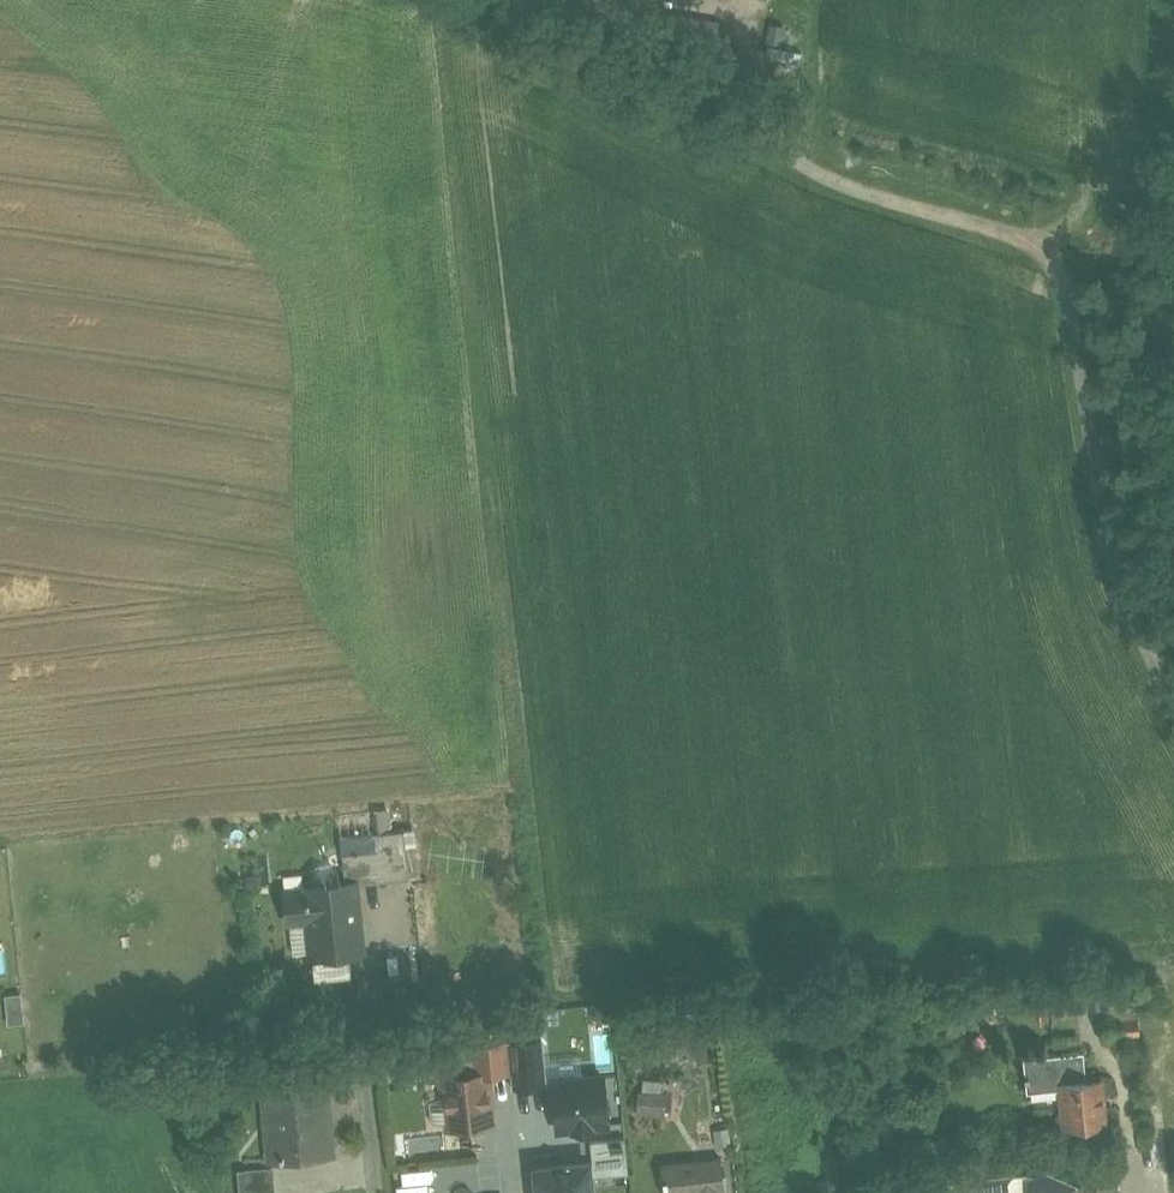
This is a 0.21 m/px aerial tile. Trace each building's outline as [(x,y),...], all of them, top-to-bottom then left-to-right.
[(721,24),(659,12),(654,42),(715,54),(721,24)] [(405,829),(377,832),(378,848),(344,852),(347,881),(355,880),(356,883),(410,877),(405,829)] [(347,881),(306,885),(307,889),(286,891),(289,919),(310,917),(314,955),(345,952),(363,950),(356,883),(355,880),(347,881)] [(345,952),(315,955),(318,975),(347,972),(345,952)] [(20,1021),(18,991),(3,993),(5,1022),(20,1021)] [(1138,1013),(1107,1016),(1109,1038),(1141,1035),(1138,1013)] [(541,1039),(509,1042),(511,1070),(513,1088),(546,1085),(541,1039)] [(509,1042),(472,1045),(474,1064),(491,1062),(492,1072),(511,1070),(509,1042)] [(1084,1049),(1027,1055),(1031,1088),(1061,1085),(1067,1128),(1107,1123),(1103,1075),(1087,1077),(1084,1049)] [(487,1072),(444,1077),(450,1126),(469,1123),(474,1128),(483,1127),(488,1122),(493,1121),(487,1072)] [(604,1077),(552,1082),(557,1129),(608,1124),(604,1077)] [(678,1117),(681,1082),(636,1078),(633,1112),(678,1117)] [(322,1086),(261,1093),(269,1160),(329,1153),(322,1086)] [(591,1140),(593,1156),(595,1177),(627,1174),(624,1136),(591,1140)] [(536,1160),(539,1192),(597,1192),(595,1177),(593,1156),(536,1160)] [(663,1163),(666,1192),(725,1192),(721,1157),(663,1163)] [(236,1169),(239,1192),(274,1192),(271,1165),(236,1169)] [(967,1179),(969,1192),(1034,1192),(1038,1182),(1042,1171),(967,1179)] [(1038,1182),(1034,1192),(1070,1192),(1074,1185),(1043,1171),(1042,1171),(1038,1182)]
